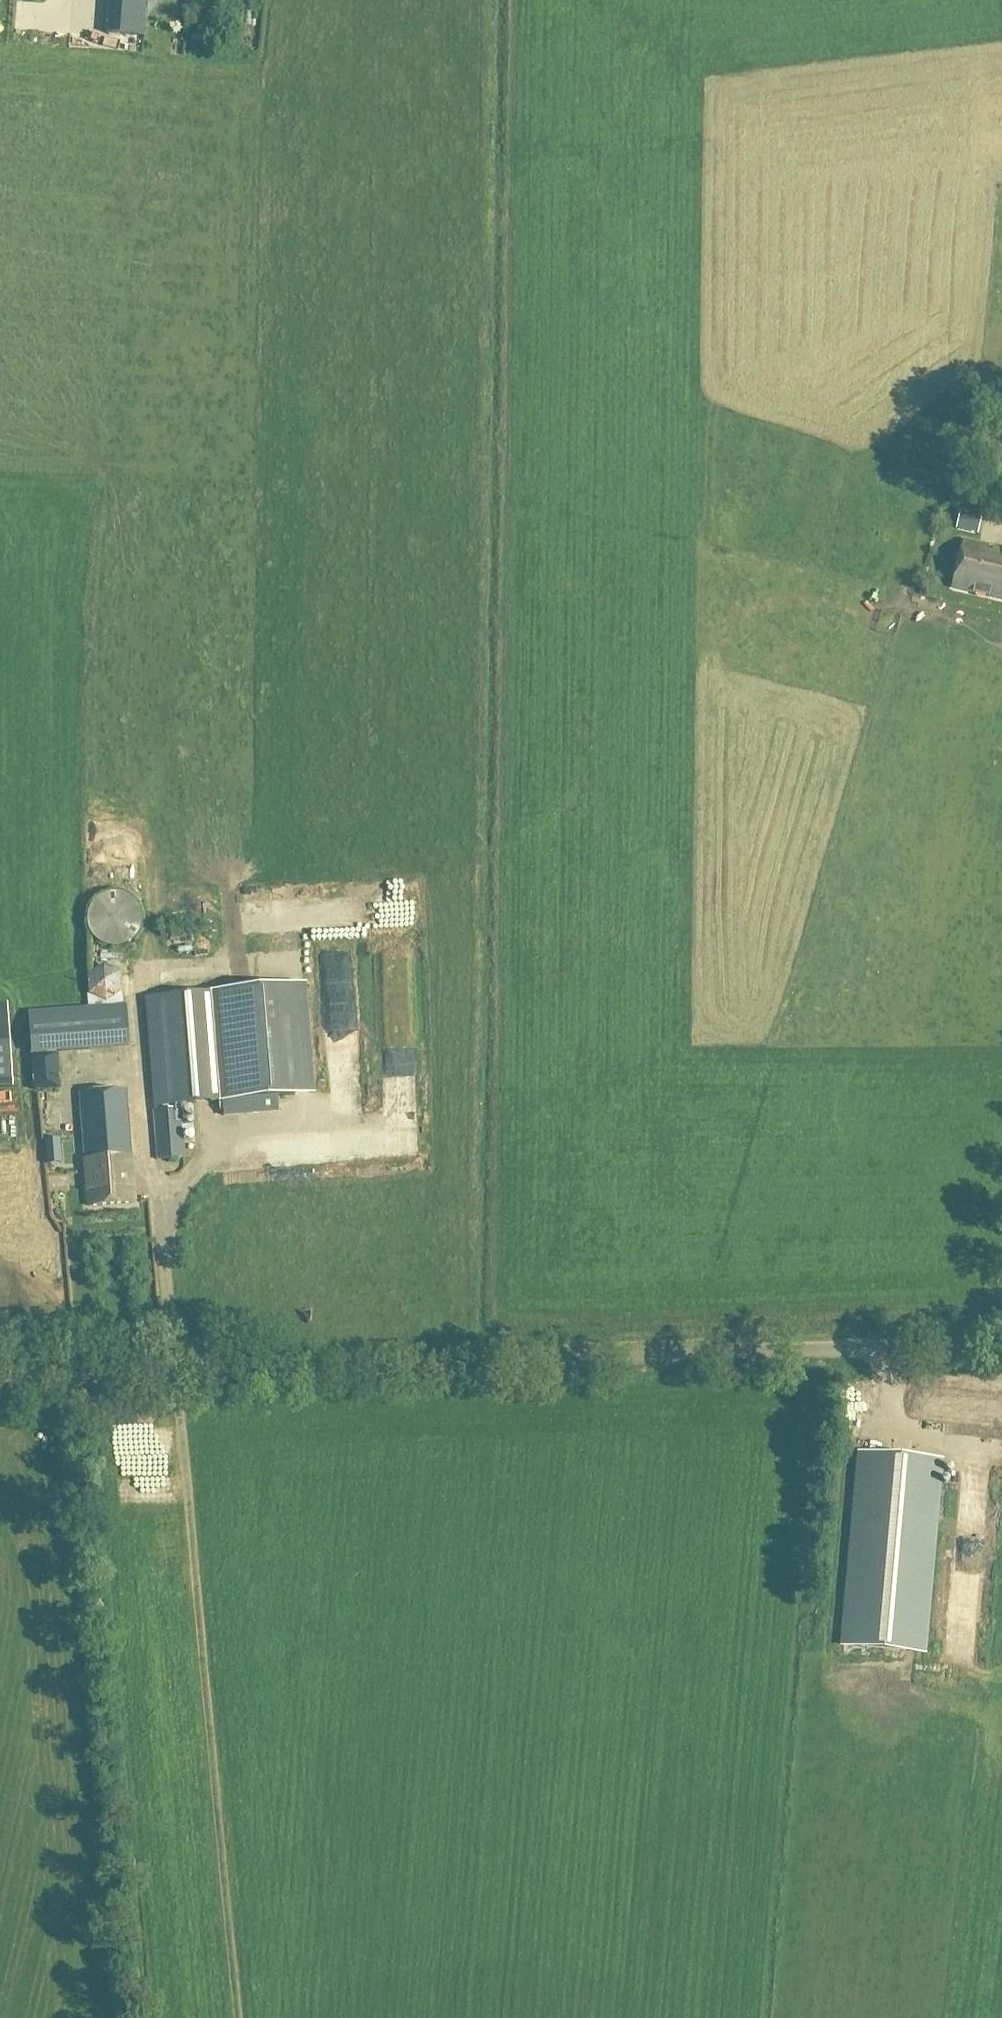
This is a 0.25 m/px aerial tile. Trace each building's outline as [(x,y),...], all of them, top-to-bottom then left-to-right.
[(982,515),(960,510),(956,529),(978,534),(982,515)] [(966,539),(954,585),(1001,597),(1001,548),(966,539)] [(89,911),(88,920),(89,929),(93,936),(99,943),(107,946),(116,947),(124,946),(132,941),(138,935),(141,927),(141,918),(139,909),(134,902),(127,896),(118,894),(109,894),(101,897),(94,903),(89,911)] [(87,993),(88,1008),(29,1012),(32,1054),(34,1091),(62,1088),(59,1052),(95,1049),(129,1046),(126,1005),(122,1005),(120,973),(103,965),(88,976),(89,993),(87,993)] [(306,985),(229,991),(147,998),(155,1106),(237,1099),(315,1092),(306,985)] [(0,1005),(0,1087),(13,1086),(7,1005),(0,1005)] [(89,1206),(134,1202),(126,1089),(80,1092),(89,1206)] [(158,1159),(186,1157),(181,1108),(154,1111),(158,1159)] [(850,1568),(934,1575),(943,1459),(859,1452),(850,1568)] [(934,1575),(850,1568),(843,1645),(927,1652),(934,1575)]
